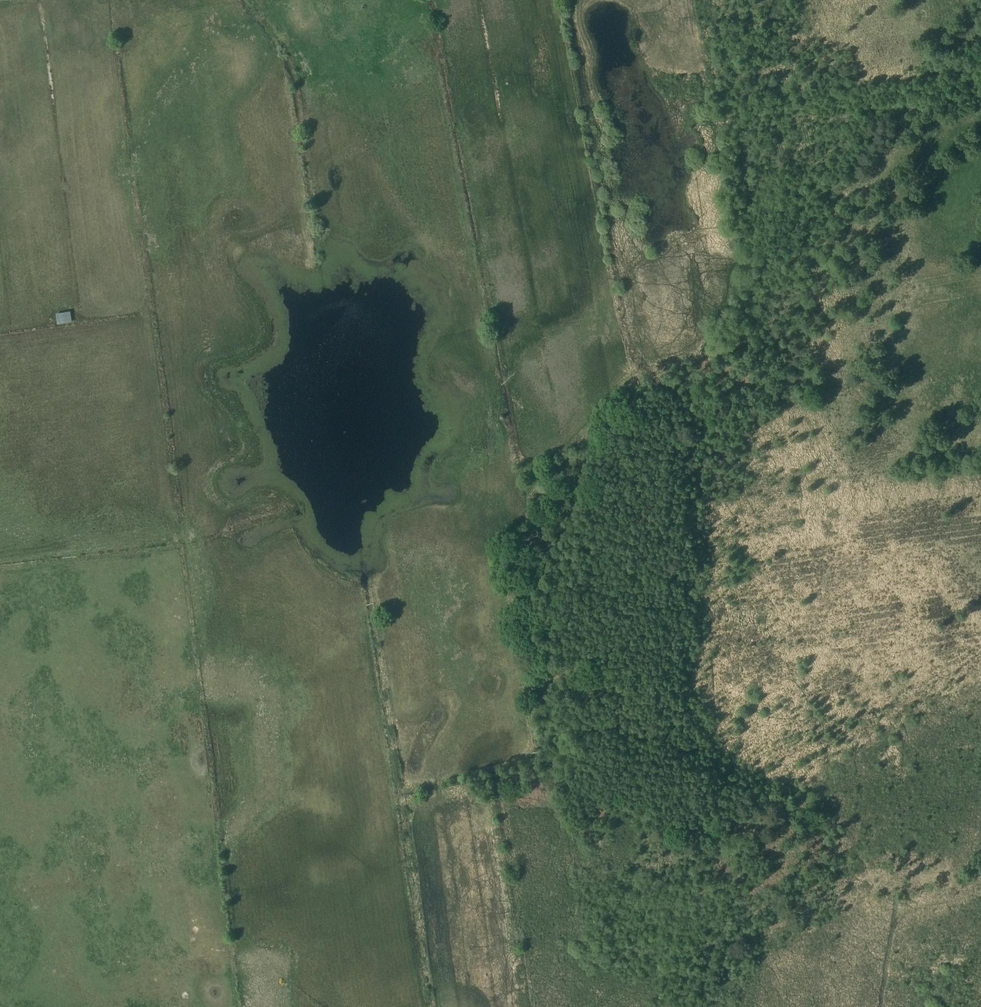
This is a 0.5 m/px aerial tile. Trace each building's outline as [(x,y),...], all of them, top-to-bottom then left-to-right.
[(57,324),(73,321),(71,310),(55,312),(57,324)]
